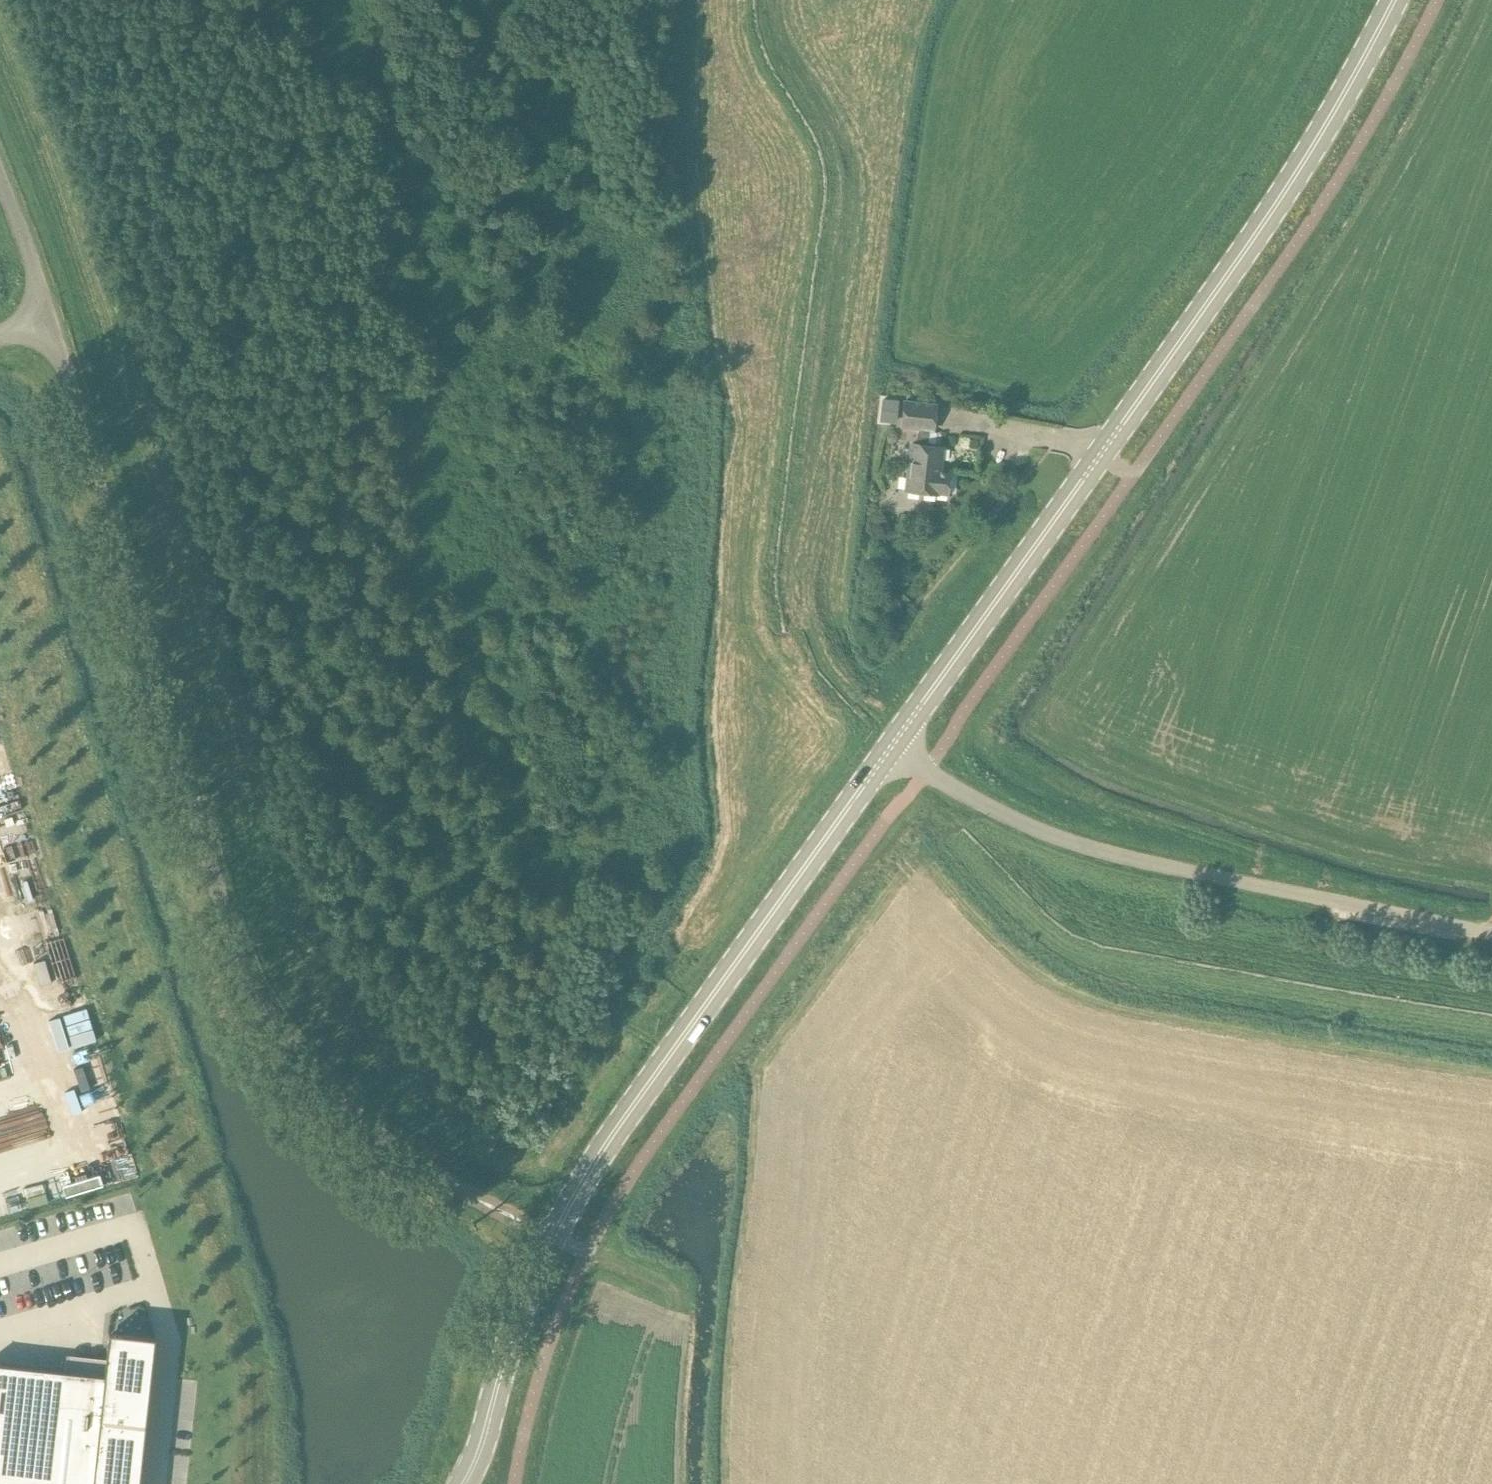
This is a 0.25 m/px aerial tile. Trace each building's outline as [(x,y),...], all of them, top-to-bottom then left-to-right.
[(912,444),(909,471),(907,491),(937,494),(937,492),(948,494),(950,472),(940,471),(943,447),(928,446),(930,430),(934,430),(936,405),(905,401),(902,426),(918,428),(916,444),(912,444)] [(155,1337),(109,1332),(106,1359),(104,1375),(65,1371),(0,1364),(0,1483),(139,1483),(155,1337)]
